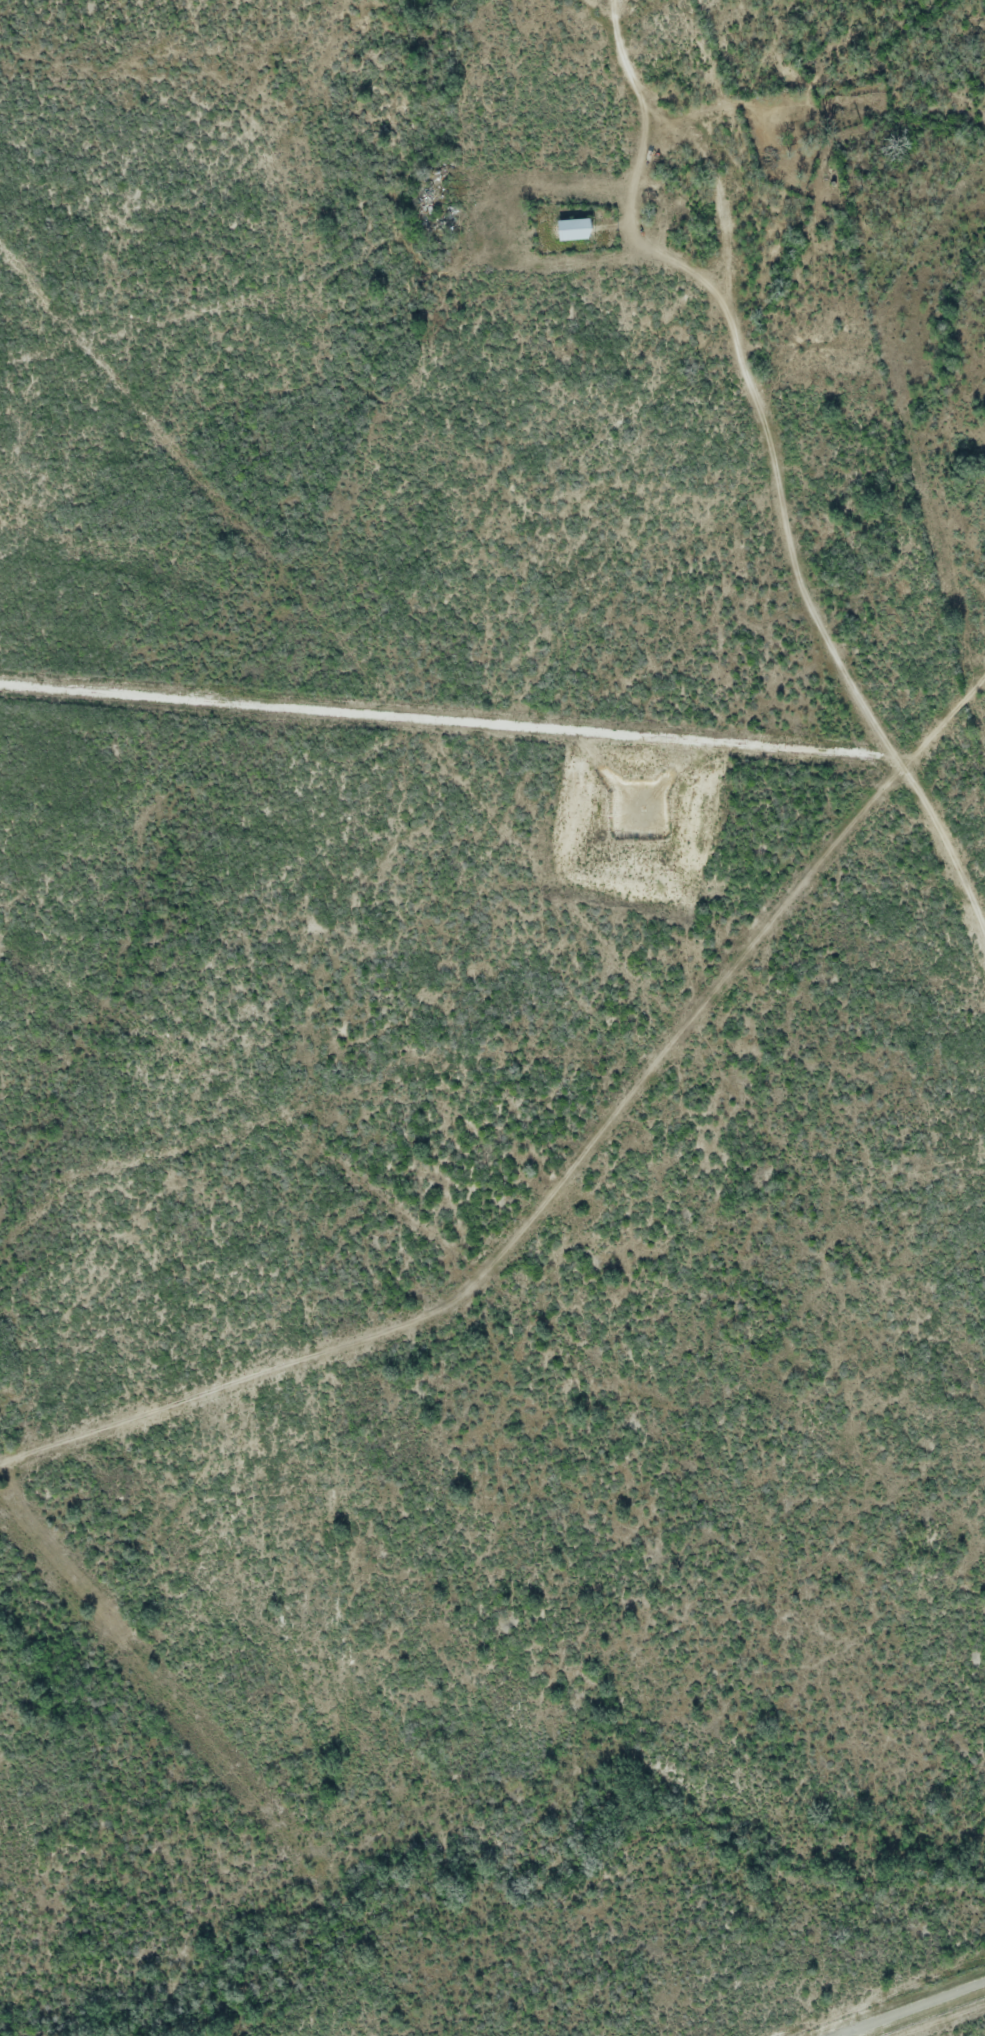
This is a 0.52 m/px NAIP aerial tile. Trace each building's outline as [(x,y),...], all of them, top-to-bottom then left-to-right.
[(558,238),(594,238),(594,218),(558,218),(558,238)]
